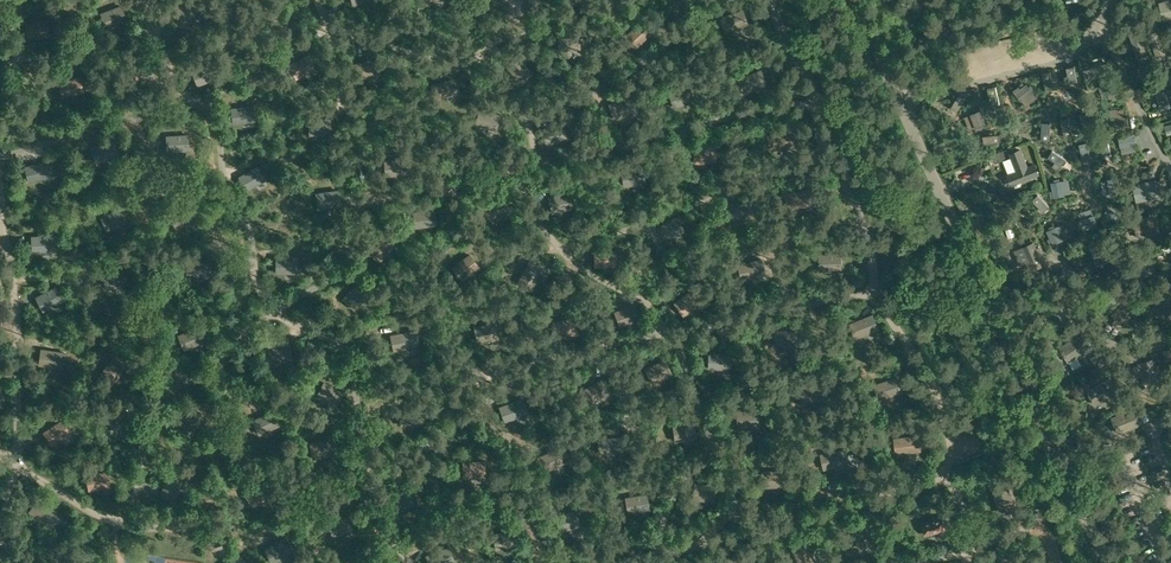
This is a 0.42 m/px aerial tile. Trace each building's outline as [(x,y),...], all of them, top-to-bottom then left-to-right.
[(1160,3),(1165,20),(1170,18),(1170,0),(1168,0),(1160,3)] [(128,20),(122,4),(99,13),(106,29),(128,20)] [(743,8),(719,17),(724,33),(749,25),(743,8)] [(50,35),(47,19),(26,23),(28,39),(50,35)] [(623,37),(634,49),(651,34),(640,21),(623,37)] [(1139,28),(1128,32),(1139,61),(1149,57),(1139,28)] [(558,50),(581,49),(579,32),(557,34),(558,50)] [(309,53),(288,64),(296,78),(316,68),(309,53)] [(125,66),(134,80),(154,69),(145,54),(125,66)] [(519,83),(533,73),(520,55),(506,64),(519,83)] [(1111,61),(1083,70),(1086,81),(1115,72),(1111,61)] [(213,62),(192,69),(197,86),(218,77),(213,62)] [(1068,76),(1064,76),(1066,83),(1070,82),(1070,83),(1078,82),(1074,66),(1066,68),(1068,76)] [(737,77),(742,93),(767,85),(761,69),(737,77)] [(1051,72),(1042,74),(1046,91),(1055,89),(1051,72)] [(81,75),(59,80),(63,97),(85,92),(81,75)] [(452,78),(431,84),(436,100),(457,94),(452,78)] [(1115,80),(1104,84),(1105,85),(1109,98),(1109,99),(1111,98),(1112,99),(1117,98),(1117,96),(1120,95),(1118,88),(1120,87),(1118,80),(1116,81),(1115,80)] [(1161,82),(1152,86),(1161,111),(1170,107),(1161,82)] [(1019,87),(1013,91),(1015,93),(1014,93),(1021,103),(1022,102),(1033,93),(1032,91),(1034,90),(1030,86),(1029,87),(1027,84),(1020,89),(1019,87)] [(668,91),(673,108),(695,101),(690,85),(668,91)] [(996,87),(987,88),(991,106),(999,104),(996,87)] [(960,93),(950,108),(957,112),(967,97),(960,93)] [(608,103),(613,119),(638,113),(633,97),(608,103)] [(233,124),(256,121),(254,105),(231,107),(233,124)] [(480,107),(476,123),(497,130),(501,114),(480,107)] [(981,110),(970,115),(976,128),(976,129),(978,128),(979,130),(983,128),(983,127),(987,125),(984,118),(985,117),(983,111),(981,111),(981,110)] [(1088,112),(1080,115),(1086,132),(1094,129),(1088,112)] [(1107,118),(1102,119),(1104,129),(1129,126),(1128,115),(1125,116),(1107,118)] [(309,136),(332,134),(331,117),(308,119),(309,136)] [(1069,117),(1061,119),(1065,137),(1073,135),(1069,117)] [(1026,118),(1011,128),(1015,135),(1031,126),(1026,118)] [(562,121),(541,129),(547,145),(567,138),(562,121)] [(1042,122),(1041,140),(1050,141),(1051,122),(1042,122)] [(190,150),(188,133),(166,135),(167,152),(190,150)] [(1119,137),(1118,137),(1120,148),(1121,148),(1135,146),(1136,146),(1135,143),(1137,143),(1136,138),(1134,138),(1134,134),(1126,136),(1125,133),(1119,134),(1119,137)] [(999,134),(983,135),(983,143),(1000,142),(999,134)] [(1107,138),(1100,139),(1103,155),(1111,153),(1107,138)] [(119,156),(115,140),(90,146),(94,162),(119,156)] [(1087,142),(1079,144),(1083,159),(1090,157),(1087,142)] [(694,163),(716,161),(715,145),(693,147),(694,163)] [(1030,177),(1038,175),(1034,165),(1027,168),(1020,150),(1010,153),(1017,172),(1007,175),(1011,185),(1020,181),(1021,183),(1031,179),(1030,177)] [(1052,150),(1048,157),(1055,162),(1053,165),(1059,169),(1061,165),(1061,166),(1066,159),(1052,150)] [(1003,152),(993,156),(995,163),(1005,159),(1003,152)] [(408,175),(407,158),(384,159),(386,176),(408,175)] [(53,176),(49,159),(25,166),(28,182),(53,176)] [(238,176),(247,190),(266,180),(258,165),(238,176)] [(646,183),(643,166),(622,169),(623,186),(646,183)] [(953,170),(945,173),(949,186),(957,183),(953,170)] [(1117,177),(1106,179),(1106,180),(1109,194),(1112,194),(1112,196),(1117,194),(1117,193),(1121,192),(1119,184),(1122,184),(1120,177),(1118,178),(1117,177)] [(1052,190),(1049,191),(1051,198),(1053,197),(1053,198),(1065,196),(1064,195),(1061,181),(1061,180),(1059,181),(1059,179),(1053,180),(1054,182),(1050,183),(1052,190)] [(1136,202),(1157,197),(1153,181),(1132,185),(1136,202)] [(809,188),(785,193),(789,209),(813,205),(809,188)] [(338,189),(316,192),(318,209),(341,206),(338,189)] [(575,207),(570,191),(549,196),(552,213),(575,207)] [(1038,194),(1032,200),(1043,212),(1049,206),(1038,194)] [(511,209),(500,196),(483,210),(493,223),(511,209)] [(722,202),(722,219),(748,219),(748,201),(722,202)] [(192,206),(170,212),(175,228),(197,222),(192,206)] [(100,216),(107,231),(128,223),(121,207),(100,216)] [(435,207),(412,211),(415,228),(438,224),(435,207)] [(1108,207),(1104,214),(1118,221),(1122,214),(1108,207)] [(1080,222),(1079,223),(1081,228),(1082,228),(1083,231),(1091,228),(1092,231),(1098,229),(1097,226),(1098,226),(1095,215),(1093,215),(1080,220),(1080,222)] [(677,216),(657,226),(666,241),(686,230),(677,216)] [(1137,238),(1158,233),(1154,216),(1133,222),(1137,238)] [(1049,230),(1046,231),(1049,238),(1047,239),(1050,246),(1052,244),(1052,245),(1063,241),(1062,240),(1056,227),(1056,226),(1054,227),(1053,226),(1048,228),(1049,230)] [(54,234),(31,235),(32,252),(55,251),(54,234)] [(367,250),(379,262),(396,246),(383,234),(367,250)] [(1094,260),(1114,253),(1108,236),(1102,238),(1103,241),(1089,246),(1094,260)] [(1029,271),(1045,264),(1041,254),(1038,255),(1033,243),(1019,249),(1029,271)] [(594,250),(595,267),(618,266),(617,249),(594,250)] [(841,252),(819,254),(820,271),(842,269),(841,252)] [(453,266),(462,280),(480,266),(470,253),(453,266)] [(276,256),(276,273),(299,273),(299,256),(276,256)] [(212,261),(190,257),(187,274),(209,278),(212,261)] [(1146,257),(1134,260),(1139,277),(1150,274),(1150,273),(1147,262),(1146,257)] [(762,258),(738,263),(741,279),(766,274),(762,258)] [(545,267),(529,259),(518,282),(533,290),(545,267)] [(102,273),(106,289),(128,284),(124,267),(102,273)] [(355,310),(370,293),(358,282),(342,298),(355,310)] [(55,286),(36,296),(43,311),(63,301),(55,286)] [(692,289),(673,302),(684,316),(702,302),(692,289)] [(1170,308),(1170,296),(1160,291),(1150,313),(1165,320),(1170,308)] [(1121,326),(1135,311),(1125,301),(1110,315),(1121,326)] [(614,311),(620,327),(641,318),(635,302),(614,311)] [(873,313),(850,322),(856,338),(860,337),(879,329),(873,313)] [(574,317),(553,320),(555,337),(577,334),(574,317)] [(477,342),(499,338),(496,321),(474,325),(477,342)] [(199,325),(178,334),(184,350),(205,342),(199,325)] [(775,345),(798,348),(799,331),(776,328),(775,345)] [(415,329),(390,334),(394,350),(419,345),(415,329)] [(1067,362),(1089,349),(1080,335),(1058,347),(1067,362)] [(290,340),(268,341),(269,358),(291,357),(290,340)] [(66,351),(41,348),(38,364),(63,368),(66,351)] [(731,352),(709,352),(708,369),(731,369),(731,352)] [(100,373),(114,383),(127,366),(113,355),(100,373)] [(673,373),(666,358),(645,368),(653,383),(673,373)] [(1161,379),(1159,372),(1156,373),(1152,360),(1137,364),(1143,384),(1161,379)] [(603,377),(583,388),(592,403),(611,392),(603,377)] [(896,377),(872,385),(877,401),(902,393),(896,377)] [(1110,377),(1087,389),(1096,404),(1118,392),(1110,377)] [(324,381),(316,396),(336,407),(344,391),(324,381)] [(802,405),(824,400),(820,384),(798,389),(802,405)] [(529,413),(523,397),(499,406),(505,422),(529,413)] [(419,404),(397,409),(401,425),(423,421),(419,404)] [(1145,407),(1151,418),(1156,415),(1150,404),(1145,407)] [(191,436),(206,415),(192,405),(177,426),(191,436)] [(761,409),(738,410),(738,427),(761,427),(761,409)] [(1118,434),(1141,425),(1134,409),(1111,419),(1118,434)] [(279,425),(272,410),(253,419),(259,435),(279,425)] [(132,413),(110,415),(112,432),(134,430),(132,413)] [(63,419),(43,431),(53,445),(72,433),(63,419)] [(673,424),(675,441),(698,438),(695,421),(673,424)] [(918,435),(892,438),(895,455),(920,452),(918,435)] [(599,436),(598,453),(623,454),(624,437),(599,436)] [(310,442),(313,459),(335,455),(332,438),(310,442)] [(558,447),(537,456),(545,472),(565,463),(558,447)] [(821,453),(824,469),(849,464),(845,447),(821,453)] [(463,461),(463,477),(486,477),(485,460),(463,461)] [(785,469),(762,470),(763,487),(785,486),(785,469)] [(86,474),(89,490),(111,487),(108,470),(86,474)] [(183,478),(166,473),(160,495),(177,500),(183,478)] [(263,480),(244,492),(253,507),(272,494),(263,480)] [(694,482),(693,499),(715,501),(717,484),(694,482)] [(991,487),(998,514),(1014,510),(1007,483),(991,487)] [(414,487),(392,493),(397,509),(418,503),(414,487)] [(625,496),(628,513),(650,509),(647,492),(625,496)] [(29,511),(51,528),(62,514),(38,498),(29,511)] [(577,509),(555,515),(559,531),(581,525),(577,509)] [(329,519),(332,536),(354,531),(351,514),(329,519)] [(943,520),(921,524),(924,534),(945,529),(943,520)] [(865,523),(850,530),(859,550),(874,543),(865,523)] [(492,533),(497,549),(519,543),(513,527),(492,533)] [(272,562),(274,562),(294,551),(286,536),(264,550),(272,562)] [(790,544),(799,562),(815,562),(817,562),(805,537),(790,544)] [(425,554),(429,562),(451,562),(456,561),(450,546),(425,554)] [(743,550),(728,559),(730,562),(749,562),(743,550)]
